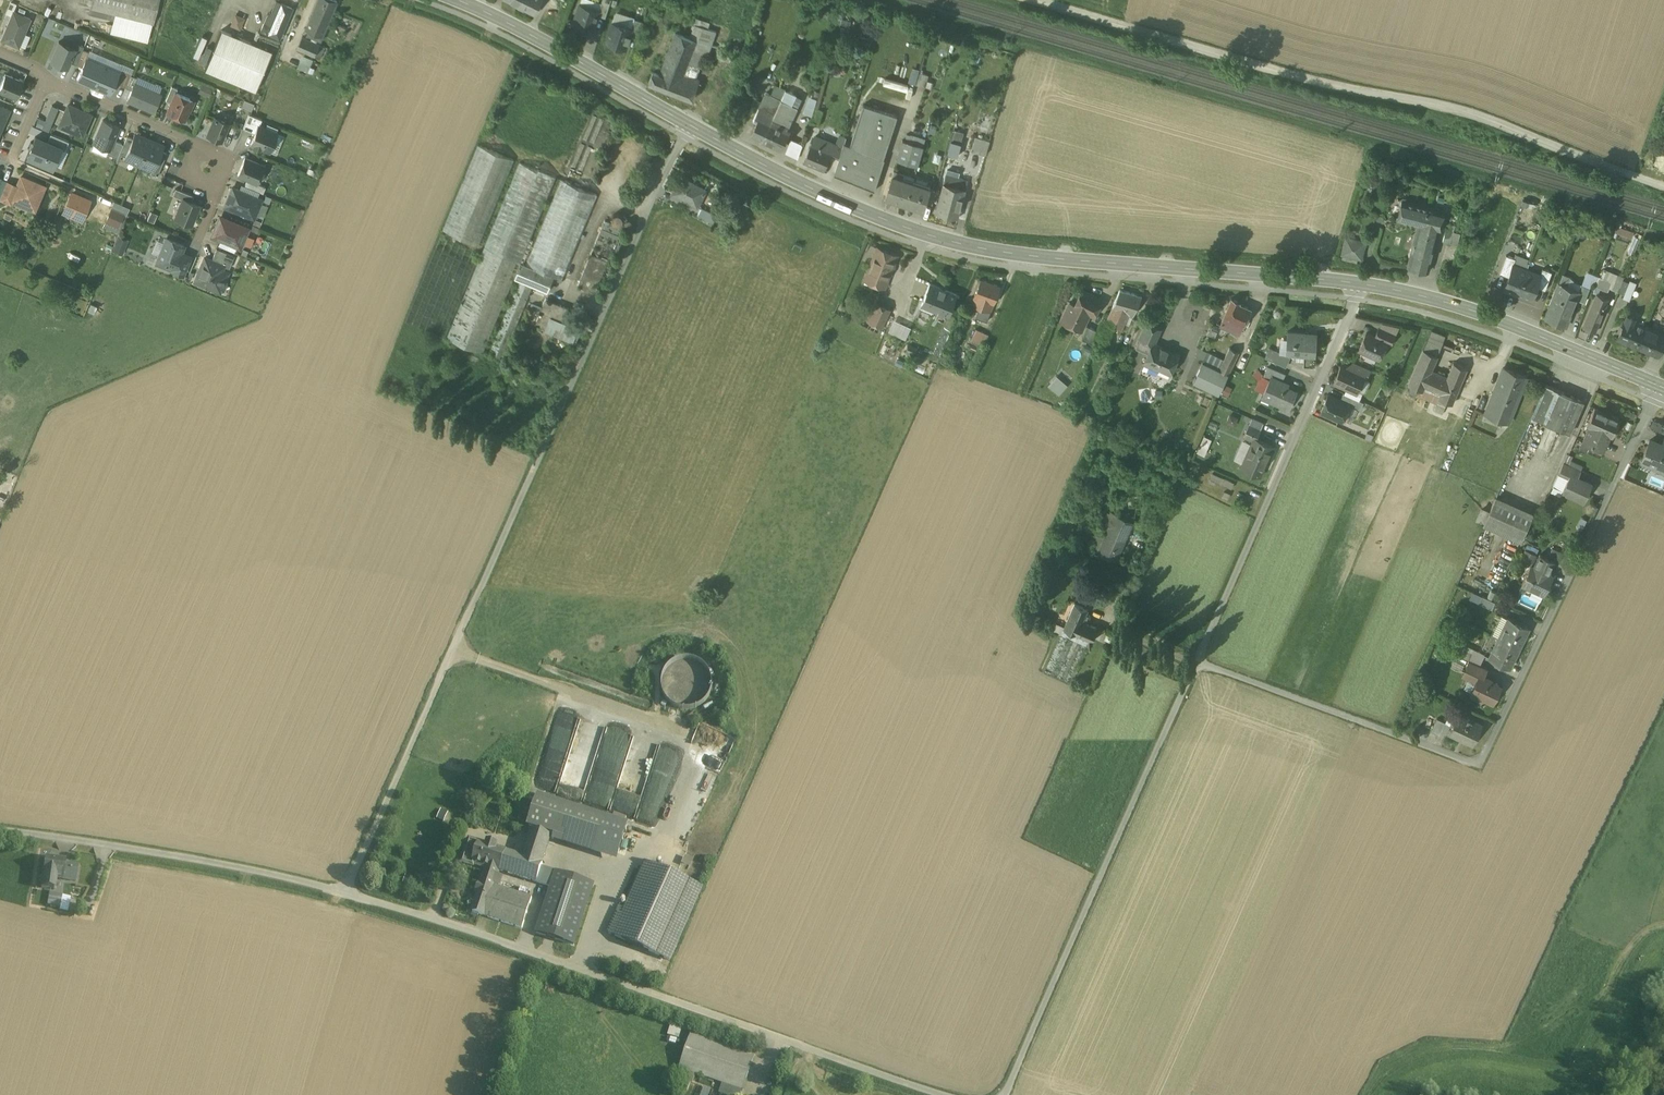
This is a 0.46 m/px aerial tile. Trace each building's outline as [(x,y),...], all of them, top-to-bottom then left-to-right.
[(89,13),(151,28),(158,0),(92,0),(89,13)] [(306,30),(323,37),(337,2),(333,0),(318,0),(306,30)] [(519,6),(535,14),(542,0),(522,0),(519,6)] [(599,11),(599,12),(598,16),(605,18),(611,0),(602,0),(599,11)] [(280,38),(292,8),(281,3),(268,34),(280,38)] [(599,11),(579,5),(574,23),(593,29),(598,16),(599,12),(599,11)] [(30,19),(13,11),(1,39),(18,47),(30,19)] [(233,12),(228,23),(239,27),(243,16),(233,12)] [(643,22),(634,19),(631,29),(632,29),(630,36),(631,36),(638,38),(643,22)] [(631,29),(612,23),(606,42),(625,48),(627,43),(628,43),(631,36),(630,36),(632,29),(631,29)] [(690,38),(675,32),(672,40),(687,46),(689,39),(698,42),(684,75),(695,78),(708,45),(710,45),(710,46),(711,46),(711,45),(716,31),(694,24),(690,38)] [(272,51),(228,32),(221,30),(205,69),(255,90),(272,51)] [(319,45),(302,38),(297,50),(314,57),(319,45)] [(687,46),(672,40),(659,74),(653,72),(649,83),(692,99),(699,80),(695,78),(684,75),(698,42),(689,39),(687,46)] [(76,49),(59,42),(51,60),(68,68),(76,49)] [(319,45),(314,57),(320,60),(325,48),(319,45)] [(313,60),(302,55),(297,67),(308,72),(313,60)] [(121,71),(86,56),(75,81),(110,96),(121,71)] [(907,82),(914,84),(918,73),(919,69),(912,67),(907,82)] [(928,76),(918,73),(914,84),(924,87),(928,76)] [(5,74),(0,86),(0,90),(16,97),(23,81),(5,74)] [(741,80),(738,88),(748,91),(751,84),(741,80)] [(161,94),(134,83),(127,100),(154,111),(161,94)] [(767,91),(760,106),(775,113),(781,100),(791,104),(795,96),(797,94),(776,85),(772,93),(767,91)] [(171,86),(165,100),(171,103),(176,93),(177,89),(171,86)] [(171,103),(167,113),(184,120),(187,113),(189,112),(191,109),(189,106),(192,99),(176,93),(171,103)] [(791,104),(781,100),(775,113),(763,139),(781,148),(789,131),(786,130),(801,99),(795,96),(791,104)] [(91,114),(68,104),(59,125),(82,135),(91,114)] [(63,110),(52,105),(46,119),(57,124),(63,110)] [(863,105),(850,145),(844,143),(840,154),(834,174),(875,190),(884,159),(883,159),(897,116),(863,105)] [(0,106),(0,129),(9,109),(0,106)] [(760,106),(753,120),(756,122),(751,133),(763,139),(775,113),(760,106)] [(815,109),(809,107),(806,115),(812,117),(815,109)] [(218,108),(215,116),(227,121),(230,113),(218,108)] [(262,119),(249,114),(243,128),(255,133),(258,125),(259,125),(262,119)] [(215,117),(207,134),(221,140),(229,123),(215,117)] [(103,119),(93,141),(109,148),(110,148),(113,139),(119,126),(103,119)] [(259,125),(258,125),(255,133),(251,143),(254,144),(253,145),(259,148),(260,147),(269,151),(277,132),(259,125)] [(956,133),(953,132),(950,141),(959,143),(962,135),(956,133)] [(50,133),(47,141),(61,147),(61,148),(65,149),(68,141),(50,133)] [(125,156),(125,157),(139,163),(149,139),(135,133),(133,138),(125,156)] [(925,140),(907,134),(905,141),(923,146),(925,140)] [(47,141),(35,135),(26,157),(52,168),(61,148),(61,147),(47,141)] [(840,135),(836,145),(837,145),(833,153),(840,154),(844,143),(845,138),(845,137),(840,135)] [(123,144),(119,154),(125,156),(133,138),(127,136),(123,144)] [(836,145),(815,136),(812,144),(812,143),(804,161),(823,169),(830,152),(833,153),(837,145),(836,145)] [(988,141),(974,137),(970,150),(984,154),(988,141)] [(123,144),(113,139),(110,148),(109,148),(107,153),(117,158),(119,154),(123,144)] [(163,145),(149,139),(139,163),(152,169),(153,169),(161,150),(163,145)] [(791,139),(786,152),(798,158),(802,145),(791,139)] [(902,140),(896,160),(917,166),(923,146),(905,141),(902,140)] [(515,160),(479,145),(443,230),(479,245),(515,160)] [(161,150),(153,169),(152,169),(150,173),(157,176),(167,153),(161,150)] [(264,165),(245,157),(237,175),(247,179),(257,183),(264,165)] [(520,162),(485,247),(521,262),(556,177),(520,162)] [(904,174),(893,171),(892,176),(902,179),(904,174)] [(946,174),(943,184),(966,190),(968,180),(953,177),(946,174)] [(44,186),(21,176),(17,186),(11,199),(12,200),(27,206),(32,195),(39,198),(44,186)] [(902,179),(892,176),(886,195),(906,202),(912,183),(902,179)] [(693,183),(681,177),(672,194),(677,196),(676,197),(687,203),(687,202),(697,207),(706,190),(701,188),(700,190),(692,186),(693,183)] [(265,186),(257,183),(247,179),(245,185),(263,192),(265,186)] [(598,195),(562,180),(526,265),(555,276),(562,280),(598,195)] [(17,186),(7,182),(0,198),(10,203),(12,200),(11,199),(17,186)] [(930,188),(912,183),(906,202),(906,203),(924,209),(926,202),(930,189),(930,188)] [(966,190),(943,184),(936,212),(958,218),(966,190)] [(260,198),(233,187),(225,205),(230,207),(253,217),(260,200),(260,198)] [(194,195),(176,188),(173,194),(183,199),(183,198),(191,201),(194,195)] [(936,191),(930,189),(926,202),(932,204),(936,191)] [(89,199),(73,192),(64,212),(80,219),(89,199)] [(183,199),(175,217),(191,224),(199,205),(191,201),(183,198),(183,199)] [(1444,211),(1408,202),(1406,199),(1403,198),(1400,200),(1400,203),(1401,206),(1398,220),(1418,225),(1438,230),(1439,230),(1439,229),(1444,211)] [(114,230),(122,211),(109,205),(101,224),(114,230)] [(717,217),(702,208),(698,215),(714,223),(717,217)] [(623,220),(623,218),(623,216),(621,214),(620,213),(618,213),(615,213),(614,214),(613,216),(612,218),(613,220),(614,222),(616,223),(618,224),(619,224),(620,223),(621,223),(621,222),(622,222),(622,221),(623,220)] [(248,227),(220,215),(210,236),(239,248),(248,227)] [(606,221),(579,286),(596,294),(623,228),(606,221)] [(1448,229),(1446,228),(1443,241),(1450,243),(1454,232),(1456,226),(1450,224),(1448,229)] [(1438,230),(1418,225),(1407,266),(1428,271),(1438,230)] [(1616,235),(1632,238),(1634,229),(1618,226),(1616,235)] [(623,228),(596,294),(601,296),(628,230),(623,228)] [(1460,234),(1454,232),(1451,243),(1457,245),(1460,234)] [(122,253),(127,238),(116,235),(112,250),(122,253)] [(167,238),(157,261),(173,268),(174,268),(181,252),(184,245),(167,238)] [(1365,242),(1346,238),(1342,254),(1361,259),(1365,242)] [(521,262),(485,247),(447,339),(483,354),(515,277),(521,262)] [(897,255),(877,247),(864,279),(885,287),(897,255)] [(234,255),(216,248),(211,260),(224,265),(223,265),(229,268),(234,255)] [(181,252),(174,268),(173,268),(172,270),(182,274),(190,256),(181,252)] [(1515,258),(1506,255),(1499,273),(1508,276),(1513,264),(1515,258)] [(211,260),(205,257),(195,281),(219,291),(220,290),(223,288),(225,283),(224,280),(225,279),(219,276),(223,265),(224,265),(211,260)] [(526,265),(521,262),(515,277),(521,280),(534,285),(548,291),(555,276),(526,265)] [(1513,264),(1508,276),(1504,289),(1517,294),(1526,269),(1513,264)] [(1552,271),(1542,268),(1540,274),(1536,286),(1545,290),(1552,271)] [(1540,274),(1526,269),(1517,294),(1531,299),(1536,286),(1540,274)] [(1598,277),(1585,272),(1580,285),(1589,288),(1592,283),(1595,284),(1598,277)] [(1559,283),(1545,318),(1566,326),(1577,299),(1580,291),(1578,290),(1566,286),(1570,277),(1562,274),(1559,283)] [(1617,276),(1612,289),(1617,291),(1623,279),(1617,276)] [(1575,283),(1570,277),(1566,286),(1578,290),(1580,285),(1575,283)] [(1611,282),(1600,277),(1592,295),(1597,297),(1598,294),(1603,296),(1605,290),(1608,291),(1611,282)] [(1001,285),(981,279),(973,306),(992,312),(1001,285)] [(521,280),(489,356),(502,362),(534,285),(521,280)] [(1636,283),(1631,281),(1629,285),(1623,298),(1629,300),(1636,283)] [(958,295),(931,283),(921,304),(949,316),(958,295)] [(1622,283),(1617,295),(1623,298),(1629,285),(1622,283)] [(1589,288),(1580,285),(1578,290),(1580,291),(1577,299),(1584,302),(1589,288)] [(1120,289),(1112,306),(1113,306),(1099,337),(1110,342),(1116,327),(1121,330),(1129,313),(1132,315),(1141,297),(1141,295),(1120,289)] [(1076,305),(1071,303),(1069,309),(1063,321),(1073,326),(1075,322),(1086,327),(1092,315),(1095,316),(1103,300),(1084,291),(1077,306),(1076,306),(1076,305)] [(1603,296),(1598,294),(1597,297),(1590,313),(1601,318),(1609,299),(1603,296)] [(569,308),(546,298),(537,321),(547,325),(545,330),(576,343),(582,328),(563,321),(569,308)] [(1240,301),(1231,298),(1223,316),(1224,316),(1220,324),(1219,325),(1239,334),(1243,324),(1251,308),(1239,303),(1240,301)] [(876,303),(868,321),(881,327),(889,309),(876,303)] [(1601,318),(1590,313),(1582,331),(1593,336),(1601,318)] [(1644,324),(1633,319),(1632,315),(1629,314),(1626,316),(1616,337),(1635,345),(1644,324)] [(886,330),(904,338),(910,326),(892,318),(886,330)] [(1160,328),(1147,322),(1140,338),(1152,343),(1153,344),(1154,343),(1160,328)] [(1644,324),(1635,345),(1649,351),(1650,349),(1659,353),(1663,340),(1663,332),(1644,324)] [(1100,332),(1089,326),(1083,339),(1095,345),(1100,332)] [(1395,336),(1379,328),(1375,336),(1386,341),(1386,342),(1391,344),(1395,336)] [(988,335),(975,329),(971,339),(984,345),(988,335)] [(1424,350),(1439,357),(1448,336),(1432,329),(1424,350)] [(1305,333),(1289,332),(1288,355),(1307,356),(1306,364),(1316,365),(1318,335),(1305,334),(1305,333)] [(1375,336),(1366,332),(1359,349),(1378,358),(1386,342),(1386,341),(1375,336)] [(1152,343),(1140,338),(1135,347),(1148,353),(1152,343)] [(984,345),(971,339),(967,349),(979,355),(984,345)] [(1178,354),(1154,343),(1153,344),(1152,343),(1148,353),(1144,362),(1159,369),(1158,372),(1167,377),(1170,372),(1178,354)] [(917,348),(909,344),(906,352),(914,355),(917,348)] [(1239,352),(1229,347),(1224,359),(1233,364),(1239,352)] [(1439,357),(1424,350),(1409,386),(1424,392),(1426,386),(1443,392),(1440,399),(1454,404),(1468,368),(1455,363),(1449,378),(1433,371),(1439,357)] [(1291,359),(1281,354),(1276,365),(1287,369),(1291,359)] [(1233,364),(1224,359),(1219,370),(1228,374),(1233,364)] [(1370,369),(1352,361),(1349,368),(1364,374),(1363,377),(1366,379),(1370,369)] [(1219,370),(1202,362),(1193,382),(1219,394),(1228,374),(1219,370)] [(1349,368),(1341,364),(1334,382),(1357,392),(1363,377),(1364,374),(1349,368)] [(1284,374),(1268,367),(1264,375),(1270,377),(1270,376),(1281,381),(1284,374)] [(1527,378),(1505,369),(1486,414),(1509,423),(1527,378)] [(1055,374),(1046,384),(1059,394),(1068,384),(1055,374)] [(1281,381),(1270,376),(1270,377),(1263,393),(1264,393),(1279,400),(1277,403),(1288,408),(1296,391),(1286,387),(1287,385),(1288,385),(1288,384),(1281,381)] [(1395,382),(1387,378),(1384,384),(1392,388),(1395,382)] [(1583,401),(1546,384),(1545,384),(1531,416),(1532,416),(1569,433),(1583,401)] [(1361,401),(1343,393),(1340,400),(1349,404),(1358,408),(1361,401)] [(1340,400),(1328,394),(1320,411),(1342,421),(1349,404),(1340,400)] [(1619,418),(1594,408),(1587,425),(1589,426),(1582,441),(1590,444),(1603,450),(1610,435),(1612,436),(1619,418)] [(1263,423),(1252,418),(1250,424),(1261,429),(1263,423)] [(1261,429),(1250,424),(1245,436),(1256,441),(1261,429)] [(1203,435),(1197,451),(1203,454),(1210,438),(1203,435)] [(1233,460),(1245,465),(1254,444),(1242,439),(1233,460)] [(1274,445),(1260,439),(1257,445),(1254,444),(1245,465),(1263,472),(1274,445)] [(1650,440),(1642,460),(1663,468),(1663,445),(1662,445),(1650,440)] [(1603,450),(1590,444),(1587,450),(1600,456),(1603,450)] [(1570,473),(1578,477),(1581,470),(1563,462),(1558,473),(1568,478),(1570,473)] [(1233,482),(1212,473),(1209,478),(1231,488),(1233,482)] [(1578,477),(1570,473),(1568,478),(1562,491),(1583,501),(1591,483),(1578,477)] [(1532,514),(1495,498),(1490,510),(1484,524),(1520,540),(1532,514)] [(1476,521),(1484,524),(1490,510),(1483,507),(1476,521)] [(1102,532),(1094,549),(1105,554),(1106,555),(1110,557),(1116,560),(1133,522),(1111,512),(1102,532)] [(1097,529),(1089,547),(1090,548),(1094,549),(1102,532),(1097,529)] [(1525,549),(1536,554),(1538,548),(1528,544),(1525,549)] [(1564,553),(1552,547),(1548,555),(1560,561),(1564,553)] [(1094,549),(1090,548),(1089,551),(1089,554),(1101,559),(1104,557),(1105,554),(1094,549)] [(1525,549),(1521,557),(1532,562),(1536,554),(1525,549)] [(1540,554),(1534,567),(1530,565),(1522,583),(1544,594),(1552,575),(1548,573),(1554,561),(1540,554)] [(1495,602),(1482,596),(1479,603),(1492,609),(1495,602)] [(1089,608),(1076,603),(1065,628),(1092,640),(1098,627),(1083,620),(1089,608)] [(1528,627),(1508,618),(1499,638),(1518,647),(1528,627)] [(1092,640),(1065,628),(1062,633),(1089,645),(1092,640)] [(1089,645),(1062,633),(1045,671),(1072,683),(1089,645)] [(1499,638),(1489,657),(1509,667),(1518,647),(1499,638)] [(1471,653),(1459,648),(1456,655),(1468,660),(1471,653)] [(679,703),(708,697),(699,657),(676,662),(680,683),(675,684),(679,703)] [(1470,661),(1465,672),(1479,678),(1482,679),(1483,676),(1487,668),(1470,661)] [(1482,679),(1479,678),(1473,692),(1472,695),(1478,698),(1479,695),(1492,702),(1500,686),(1495,684),(1494,681),(1483,676),(1482,679)] [(1481,725),(1458,714),(1452,726),(1449,732),(1473,743),(1481,725)] [(1437,719),(1431,731),(1438,734),(1444,722),(1437,719)] [(1452,726),(1444,722),(1438,734),(1446,738),(1448,732),(1449,732),(1452,726)] [(566,758),(566,751),(597,750),(597,741),(578,732),(576,732),(572,740),(572,744),(570,750),(544,751),(541,757),(541,763),(537,772),(542,774),(542,778),(557,777),(566,758)] [(605,818),(537,797),(528,826),(595,847),(605,818)] [(646,846),(647,839),(645,833),(642,827),(636,824),(630,823),(623,824),(618,828),(614,833),(613,840),(614,846),(618,852),(624,855),(630,856),(637,855),(642,851),(646,846)] [(551,836),(531,830),(523,857),(542,863),(551,836)] [(506,852),(469,840),(462,862),(472,865),(474,862),(487,866),(495,869),(497,862),(502,864),(506,852)] [(523,857),(506,852),(502,864),(497,862),(495,869),(498,870),(536,882),(541,867),(542,863),(523,857)] [(65,862),(46,859),(42,888),(54,890),(56,879),(76,882),(79,865),(65,863),(65,862)] [(582,870),(557,862),(553,871),(541,867),(536,882),(549,886),(537,921),(562,929),(582,870)] [(645,863),(624,910),(619,908),(608,933),(669,960),(701,888),(645,863)] [(532,898),(493,885),(498,870),(495,869),(487,866),(472,913),(522,928),(532,898)] [(62,896),(49,894),(48,907),(60,908),(62,896)] [(74,897),(62,896),(60,908),(59,912),(72,914),(74,902),(74,897)] [(667,1035),(679,1038),(681,1027),(669,1024),(667,1035)] [(754,1057),(690,1035),(679,1068),(743,1090),(754,1057)]
